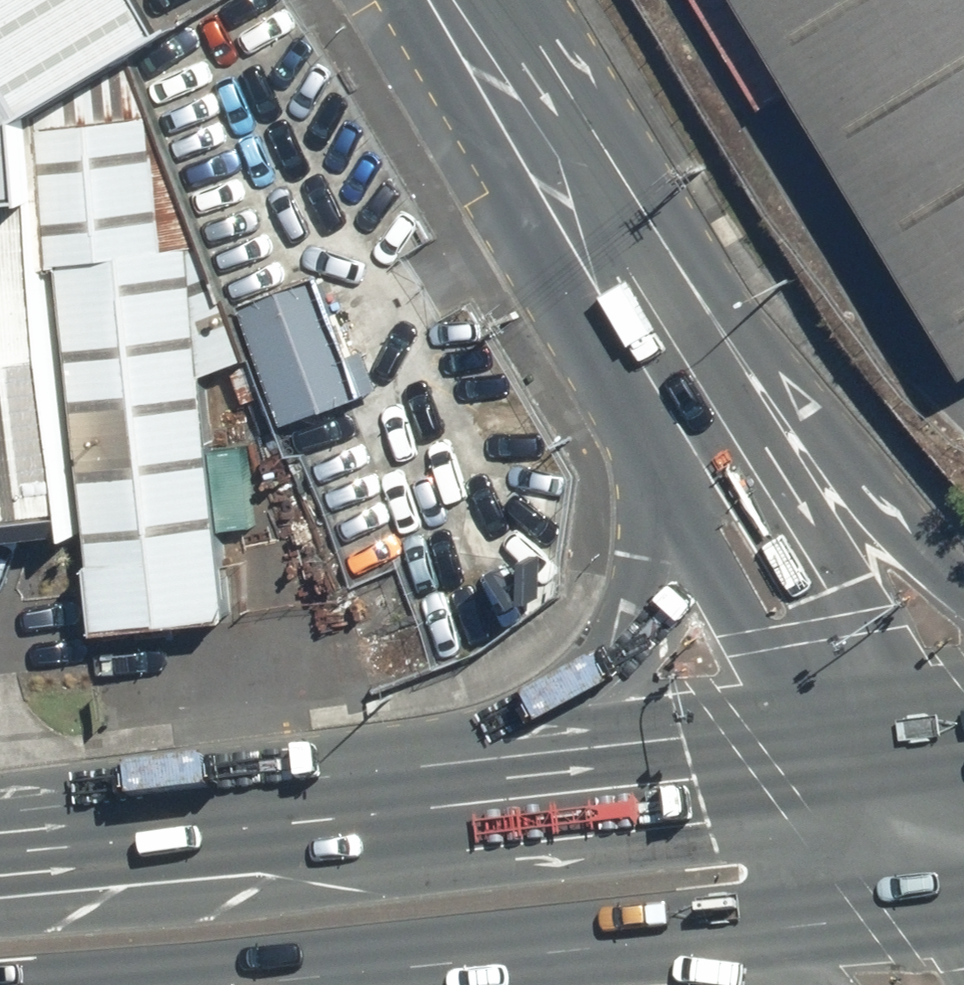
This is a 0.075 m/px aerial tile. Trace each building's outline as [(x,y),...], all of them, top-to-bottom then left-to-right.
[(125,0),(0,0),(0,87),(133,15),(125,0)] [(937,383),(963,368),(963,0),(712,0),(937,383)] [(13,180),(0,112),(0,182),(13,180)] [(46,125),(62,265),(171,253),(156,113),(46,125)] [(396,407),(278,162),(186,206),(304,451),(396,407)] [(55,488),(13,180),(0,182),(0,494),(55,488)] [(231,609),(192,250),(171,253),(62,265),(102,623),(231,609)]
